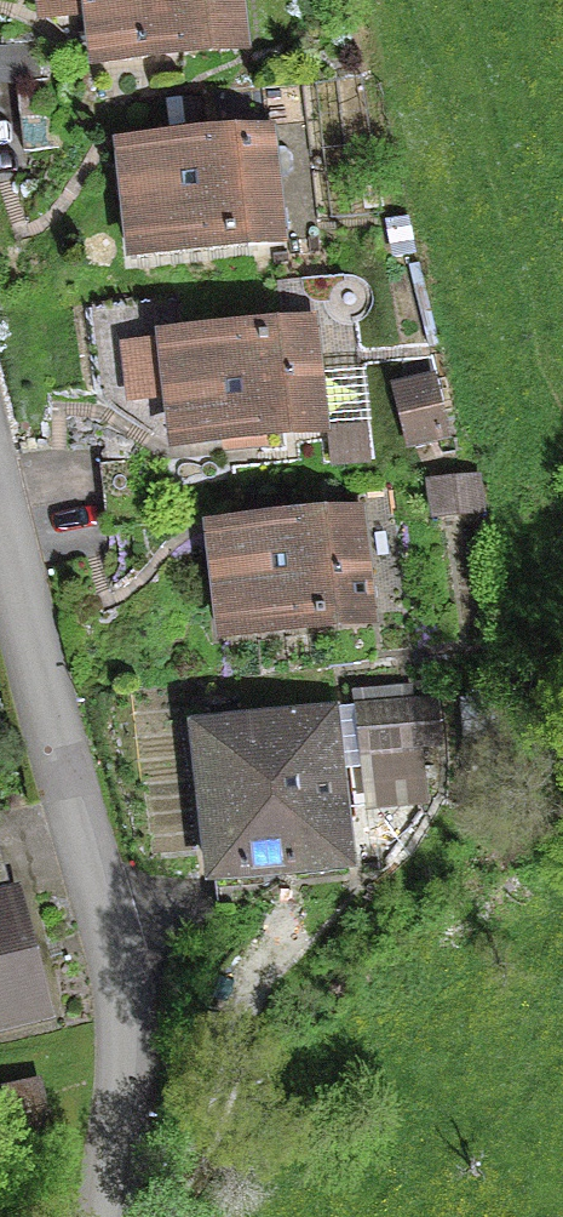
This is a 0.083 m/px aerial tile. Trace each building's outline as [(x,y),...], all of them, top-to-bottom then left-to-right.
[(95,61),(239,45),(234,0),(38,0),(41,21),(89,15),(95,61)] [(276,237),(266,141),(121,157),(131,253),(276,237)] [(163,348),(174,444),(319,428),(308,332),(163,348)] [(408,444),(438,436),(427,388),(396,395),(408,444)] [(470,483),(458,485),(427,488),(431,519),(473,514),(470,483)] [(367,617),(356,521),(211,538),(222,635),(367,617)] [(420,743),(439,741),(435,699),(410,701),(408,687),(358,692),(368,804),(425,799),(420,743)] [(194,720),(210,873),(350,859),(335,707),(194,720)] [(38,1017),(7,902),(0,904),(0,1026),(38,1017)] [(33,1092),(3,1099),(14,1140),(43,1133),(33,1092)]
